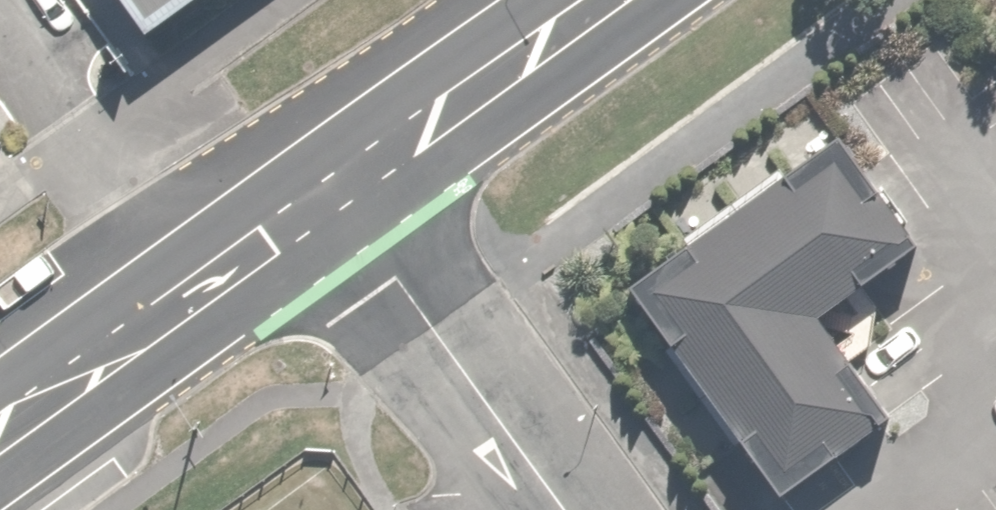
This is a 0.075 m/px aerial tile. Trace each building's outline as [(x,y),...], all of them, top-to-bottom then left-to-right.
[(148,18),(172,0),(135,0),(148,18)] [(824,149),(629,285),(762,475),(863,405),(805,322),(899,256),(824,149)]
